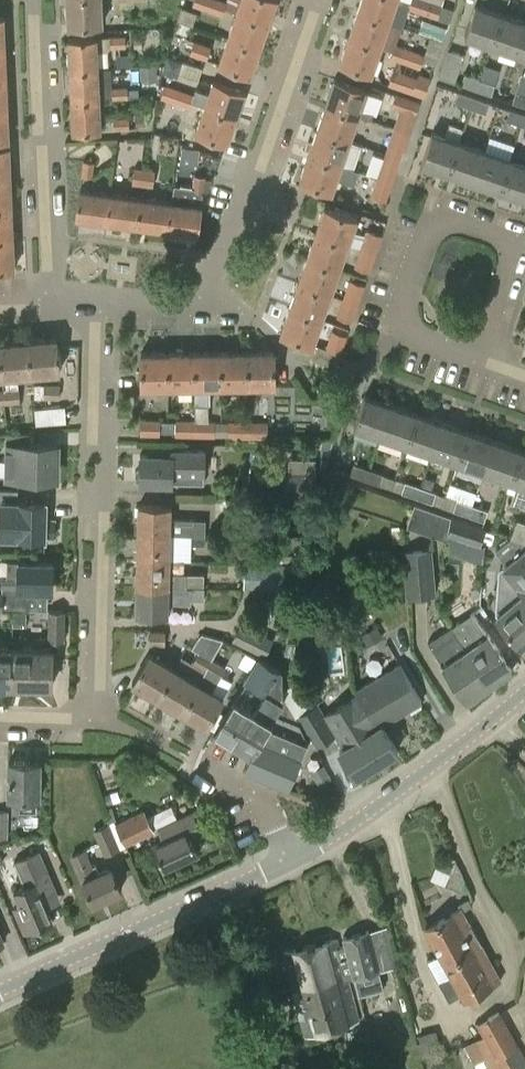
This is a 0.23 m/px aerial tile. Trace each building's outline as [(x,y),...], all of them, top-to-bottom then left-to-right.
[(67,24),(102,23),(101,0),(66,0),(67,24)] [(192,4),(206,10),(210,0),(193,0),(192,4)] [(206,10),(221,15),(226,1),(222,0),(210,0),(206,10)] [(267,23),(276,0),(241,0),(237,13),(267,23)] [(358,11),(402,26),(408,7),(410,1),(407,0),(361,0),(358,11)] [(422,13),(427,0),(443,6),(445,0),(407,0),(410,1),(408,7),(422,13)] [(455,10),(443,6),(427,0),(422,13),(451,22),(455,10)] [(465,36),(492,45),(502,14),(476,5),(465,36)] [(182,7),(177,19),(192,25),(197,12),(182,7)] [(358,11),(349,36),(380,47),(393,51),(395,45),(402,26),(358,11)] [(237,13),(228,38),(259,48),(267,23),(237,13)] [(502,14),(492,45),(518,54),(524,32),(524,22),(502,14)] [(125,35),(68,38),(70,69),(97,67),(97,65),(107,65),(107,50),(110,47),(125,46),(125,35)] [(371,73),(380,47),(349,36),(340,62),(371,73)] [(228,38),(219,63),(250,74),(259,48),(228,38)] [(189,53),(206,59),(210,46),(194,40),(189,53)] [(405,63),(410,50),(395,45),(393,51),(391,58),(405,63)] [(438,60),(410,50),(405,63),(420,68),(422,61),(436,66),(438,60)] [(448,50),(439,77),(454,82),(464,55),(448,50)] [(184,63),(181,74),(199,80),(203,69),(184,63)] [(141,67),(142,77),(156,77),(155,66),(141,67)] [(97,67),(70,69),(71,99),(99,98),(97,67)] [(523,73),(522,73),(512,102),(524,106),(524,68),(523,73)] [(394,70),(390,84),(424,96),(431,78),(419,74),(418,78),(394,70)] [(464,74),(461,84),(476,89),(479,79),(464,74)] [(326,104),(358,115),(371,119),(380,96),(366,91),(367,89),(335,78),(326,104)] [(479,79),(476,89),(492,95),(495,84),(479,79)] [(196,89),(194,95),(192,101),(205,106),(236,116),(245,91),(214,80),(209,93),(196,89)] [(161,97),(175,102),(179,90),(165,85),(161,97)] [(127,86),(112,87),(112,97),(127,97),(127,86)] [(194,95),(179,90),(175,102),(189,108),(192,101),(194,95)] [(470,107),(474,97),(458,91),(455,101),(470,107)] [(401,110),(395,128),(411,133),(421,103),(397,94),(392,107),(401,110)] [(485,112),(489,102),(474,97),(470,107),(485,112)] [(99,98),(71,99),(72,130),(100,129),(99,98)] [(358,115),(326,104),(318,129),(349,140),(358,115)] [(205,106),(196,131),(227,142),(236,116),(205,106)] [(8,108),(0,108),(0,139),(9,139),(8,108)] [(524,116),(524,114),(510,109),(506,119),(522,125),(524,116)] [(136,116),(137,124),(146,123),(145,115),(136,116)] [(128,117),(113,118),(113,128),(129,127),(128,117)] [(411,133),(395,128),(386,153),(402,158),(411,133)] [(349,140),(318,129),(309,154),(341,165),(349,140)] [(422,164),(448,173),(458,142),(432,133),(422,164)] [(484,151),(458,142),(448,173),(474,181),(484,151)] [(11,177),(9,146),(0,146),(0,177),(11,177)] [(182,147),(181,160),(198,162),(199,149),(182,147)] [(510,159),(484,151),(474,181),(500,190),(510,159)] [(402,158),(386,153),(377,177),(394,183),(402,158)] [(359,171),(341,165),(309,154),(300,179),(332,190),(336,178),(355,184),(359,171)] [(510,159),(500,190),(524,199),(524,164),(510,159)] [(94,162),(83,160),(81,176),(92,177),(94,162)] [(131,183),(142,184),(144,169),(133,167),(131,183)] [(155,170),(144,169),(142,184),(153,186),(155,170)] [(204,192),(206,177),(195,176),(193,187),(193,191),(204,192)] [(11,207),(12,207),(11,177),(0,177),(0,207),(11,207)] [(394,183),(377,177),(371,196),(388,201),(394,183)] [(171,202),(167,229),(198,233),(204,192),(193,191),(193,187),(174,185),(172,202),(171,202)] [(76,216),(107,220),(110,194),(79,189),(76,216)] [(140,198),(110,194),(107,220),(137,225),(140,198)] [(171,202),(140,198),(137,225),(167,229),(171,202)] [(12,207),(11,207),(0,207),(0,238),(13,237),(12,207)] [(326,207),(317,233),(331,238),(348,244),(361,248),(365,235),(353,230),(357,218),(326,207)] [(365,235),(361,248),(376,254),(383,235),(367,229),(365,235)] [(331,238),(317,233),(308,258),(339,269),(348,244),(331,238)] [(0,238),(0,269),(15,268),(13,237),(0,238)] [(376,254),(361,248),(354,267),(370,272),(376,254)] [(339,269),(308,258),(299,283),(330,294),(332,288),(339,269)] [(350,279),(343,298),(359,304),(365,285),(350,279)] [(330,294),(299,283),(297,288),(290,308),(322,319),(330,294)] [(359,304),(343,298),(336,317),(352,322),(359,304)] [(322,319),(290,308),(281,333),(313,344),(322,319)] [(336,367),(339,359),(347,336),(333,331),(326,349),(319,347),(314,359),(336,367)] [(56,338),(28,340),(30,374),(59,371),(57,344),(56,338)] [(0,343),(0,349),(2,376),(30,374),(28,340),(0,343)] [(247,352),(248,386),(275,385),(274,351),(247,352)] [(194,352),(168,353),(168,387),(195,386),(194,352)] [(221,352),(194,352),(195,386),(195,405),(209,405),(209,386),(221,386),(221,352)] [(247,352),(221,352),(221,386),(248,386),(247,352)] [(141,387),(168,387),(168,353),(141,353),(141,387)] [(60,384),(44,384),(44,398),(59,398),(60,384)] [(4,390),(5,404),(20,402),(19,388),(4,390)] [(354,425),(381,435),(391,404),(365,395),(354,425)] [(418,413),(391,404),(381,435),(407,444),(418,413)] [(36,410),(37,424),(65,422),(64,408),(59,408),(36,410)] [(444,422),(418,413),(407,444),(433,453),(444,422)] [(140,419),(140,435),(160,435),(160,419),(140,419)] [(175,435),(195,435),(195,420),(176,419),(175,435)] [(195,420),(195,435),(215,436),(215,420),(195,420)] [(228,436),(248,437),(248,421),(228,420),(228,436)] [(268,422),(248,421),(248,437),(267,438),(268,422)] [(470,432),(444,422),(433,453),(459,462),(470,432)] [(8,434),(8,445),(7,476),(18,477),(56,477),(57,446),(31,445),(31,432),(8,434)] [(496,441),(470,432),(459,462),(485,471),(496,441)] [(522,450),(496,441),(485,471),(511,481),(522,450)] [(136,471),(136,478),(140,480),(140,482),(189,483),(189,473),(204,473),(204,452),(148,450),(148,455),(141,455),(140,469),(136,471)] [(507,489),(514,492),(511,503),(524,508),(524,451),(522,450),(511,481),(510,480),(507,489)] [(289,457),(289,471),(315,472),(316,458),(289,457)] [(353,463),(349,474),(366,480),(370,469),(354,464),(353,463)] [(370,469),(366,480),(382,485),(385,474),(370,469)] [(406,482),(403,493),(418,498),(422,487),(406,482)] [(422,487),(418,498),(434,504),(437,493),(422,487)] [(1,504),(0,526),(0,536),(45,537),(45,535),(53,536),(54,518),(45,518),(45,501),(18,501),(18,489),(0,488),(0,504),(1,504)] [(458,500),(454,511),(469,516),(473,506),(476,497),(475,496),(461,491),(458,500)] [(451,516),(415,504),(407,526),(447,540),(451,516)] [(139,531),(205,533),(205,517),(170,516),(171,506),(139,505),(139,531)] [(473,506),(469,516),(485,522),(489,511),(473,506)] [(487,529),(483,528),(455,518),(449,534),(481,546),(487,529)] [(512,538),(524,542),(524,521),(518,519),(512,538)] [(139,531),(138,558),(184,559),(191,559),(192,545),(204,545),(205,533),(139,531)] [(512,538),(495,552),(506,565),(504,567),(524,591),(496,615),(521,645),(524,642),(524,542),(512,538)] [(408,595),(409,595),(434,593),(431,549),(405,551),(408,595)] [(138,558),(137,584),(186,586),(187,572),(184,572),(184,559),(138,558)] [(1,574),(1,589),(52,590),(53,562),(45,562),(9,561),(8,574),(1,574)] [(244,587),(258,588),(285,588),(285,564),(245,563),(244,587)] [(203,599),(204,587),(137,584),(137,612),(168,613),(168,602),(191,603),(192,598),(203,599)] [(65,610),(49,610),(49,640),(65,640),(65,610)] [(474,613),(453,627),(491,684),(512,670),(474,613)] [(242,622),(234,638),(266,655),(275,639),(242,622)] [(377,626),(360,636),(367,647),(383,637),(377,626)] [(467,700),(491,684),(453,627),(429,643),(467,700)] [(150,630),(150,645),(164,645),(165,631),(150,630)] [(198,651),(192,661),(206,670),(223,641),(202,635),(193,648),(198,651)] [(14,684),(14,647),(13,647),(0,647),(0,684),(14,684)] [(53,648),(14,647),(14,684),(52,685),(52,657),(53,648)] [(132,682),(157,697),(174,668),(150,653),(132,682)] [(214,731),(252,753),(276,713),(283,700),(282,670),(259,656),(246,678),(248,679),(236,698),(234,697),(214,731)] [(198,682),(181,711),(206,726),(223,697),(223,696),(212,690),(226,666),(212,659),(206,670),(198,682)] [(377,728),(382,725),(422,701),(400,664),(355,691),(358,696),(377,728)] [(174,668),(157,697),(181,711),(198,682),(174,668)] [(398,751),(382,725),(377,728),(358,696),(326,715),(318,703),(314,705),(300,681),(286,689),(287,697),(298,715),(317,746),(336,735),(343,747),(340,749),(356,776),(398,751)] [(300,723),(276,713),(252,753),(246,767),(289,785),(308,739),(300,723)] [(37,804),(37,798),(40,798),(41,761),(33,761),(10,761),(9,761),(8,797),(19,798),(19,811),(37,811),(37,804)] [(323,765),(312,772),(319,785),(331,778),(323,765)] [(126,845),(127,844),(128,844),(155,831),(145,809),(116,823),(122,837),(126,845)] [(9,810),(0,810),(0,838),(8,838),(9,810)] [(154,843),(166,868),(199,853),(191,835),(201,831),(192,813),(160,827),(165,838),(154,843)] [(120,848),(109,823),(94,829),(100,841),(105,854),(113,851),(120,848)] [(14,860),(25,887),(15,891),(15,892),(21,905),(14,908),(25,932),(35,928),(53,920),(45,900),(58,895),(50,876),(39,850),(14,860)] [(82,878),(93,902),(99,900),(101,898),(104,897),(121,889),(111,866),(95,874),(85,850),(72,856),(82,878)] [(455,859),(453,865),(445,884),(458,889),(463,875),(455,859)] [(501,980),(461,908),(425,928),(451,975),(441,981),(451,999),(461,994),(465,1000),(501,980)] [(338,938),(285,952),(295,990),(296,994),(294,995),(305,1035),(359,1020),(349,979),(355,978),(359,995),(384,989),(379,971),(399,966),(388,925),(343,937),(345,945),(340,946),(338,938)] [(492,1068),(524,1068),(524,1057),(500,1014),(480,1025),(486,1036),(468,1047),(477,1062),(485,1057),(492,1068)] [(437,1030),(419,1035),(421,1041),(418,1042),(422,1058),(437,1054),(436,1048),(441,1046),(437,1030)]
